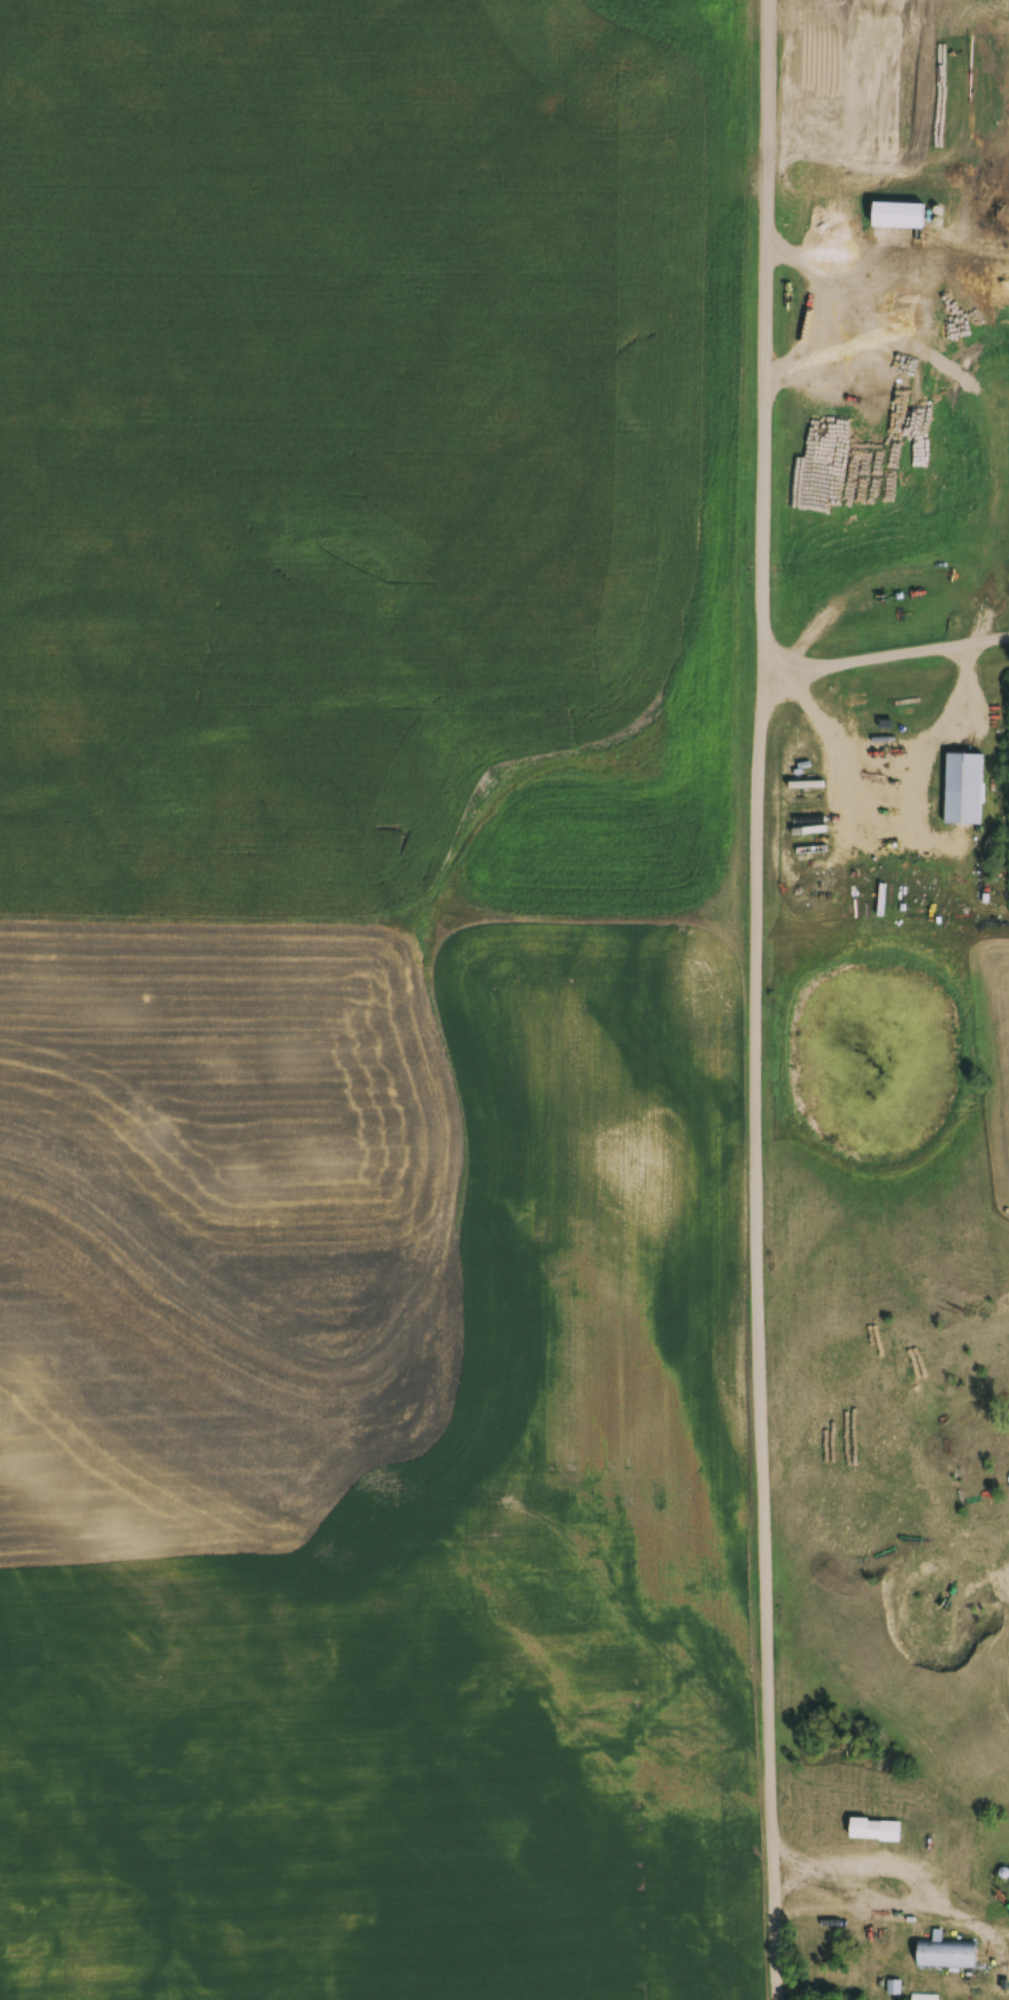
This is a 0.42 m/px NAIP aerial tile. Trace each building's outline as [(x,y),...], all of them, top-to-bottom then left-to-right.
[(982,753),(945,752),(943,823),(981,823),(982,753)] [(850,1839),(901,1839),(901,1819),(850,1819),(850,1839)] [(940,1940),(940,1929),(932,1929),(932,1939),(916,1939),(916,1966),(977,1967),(977,1941),(940,1940)]
